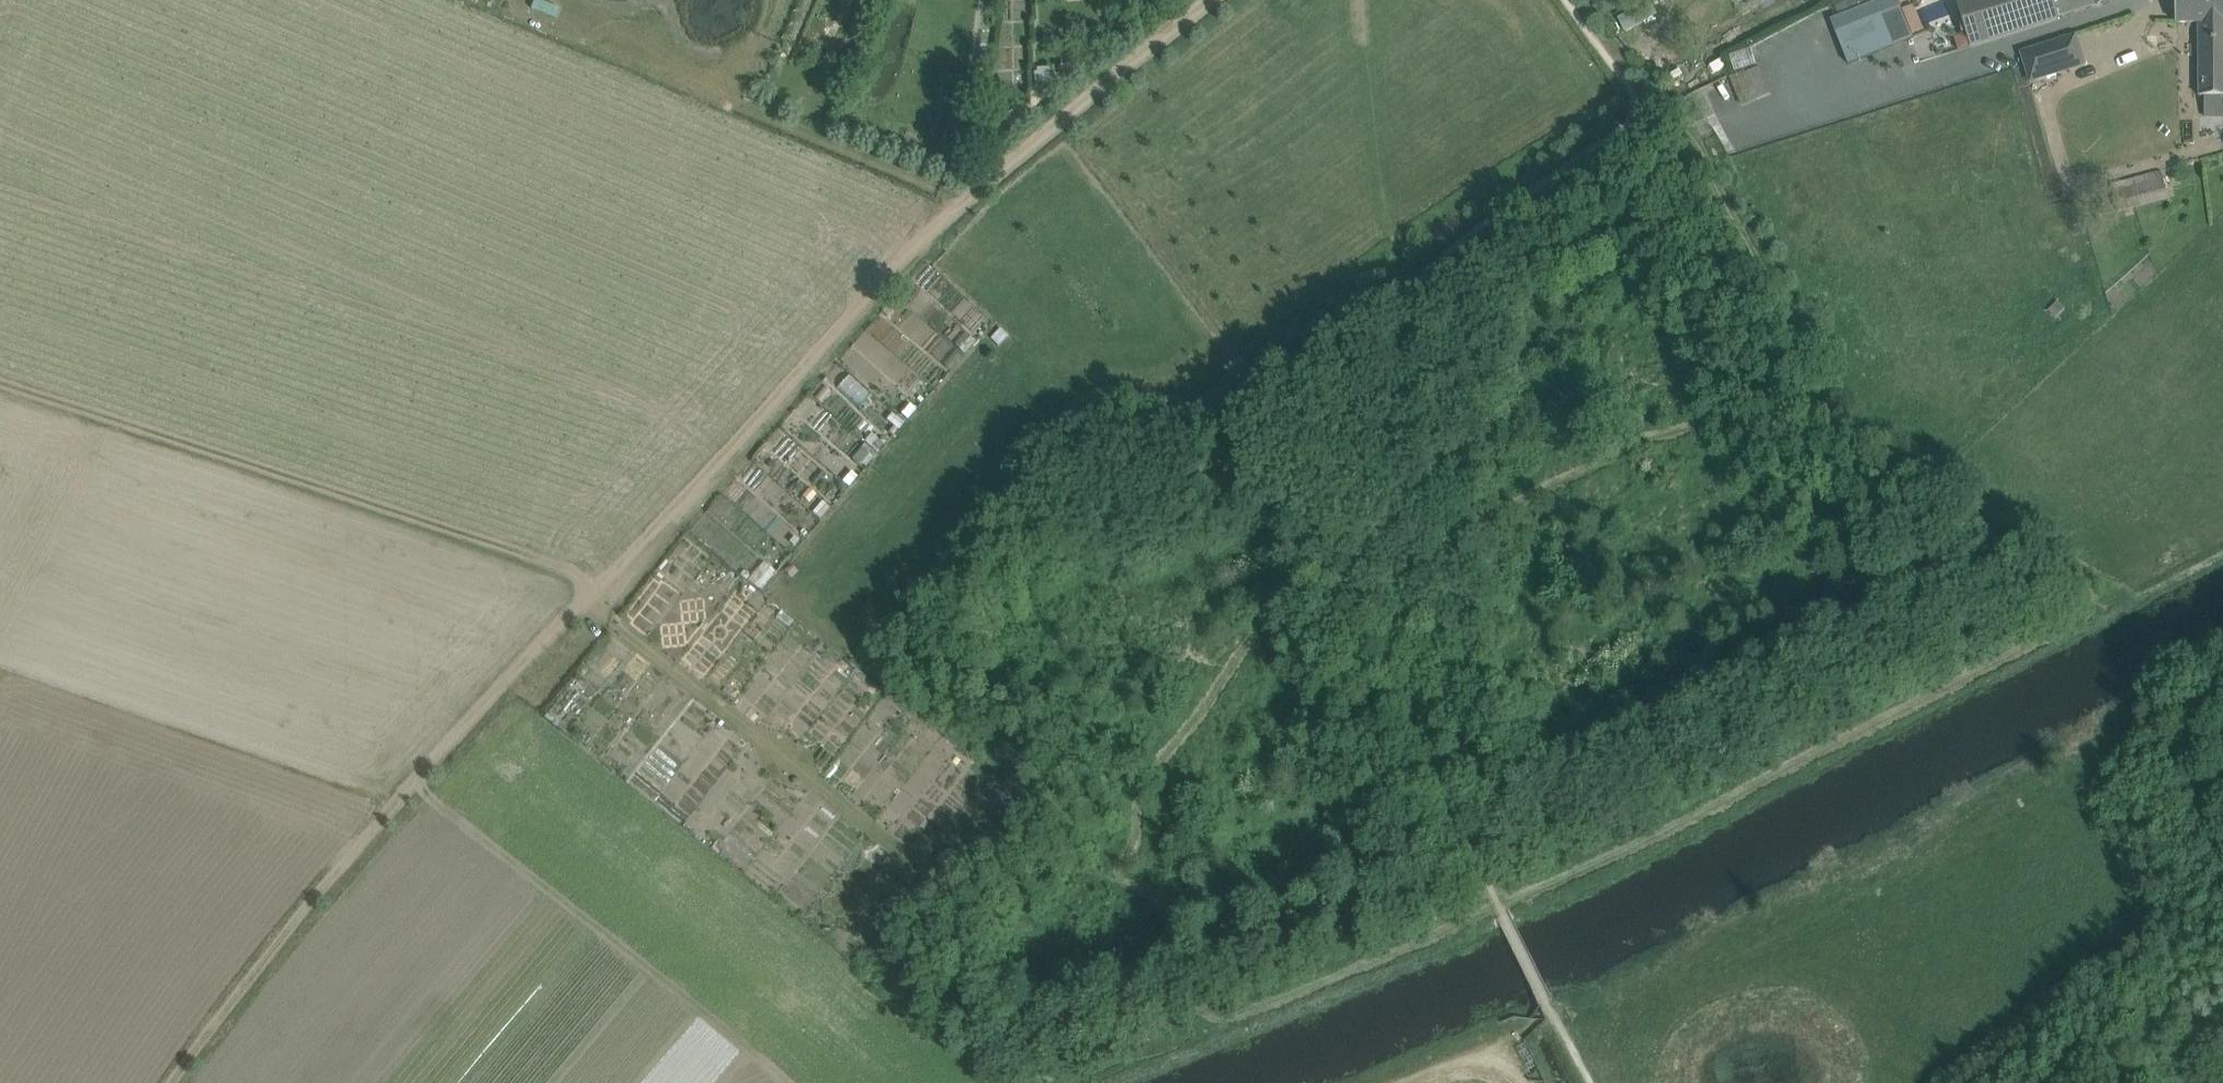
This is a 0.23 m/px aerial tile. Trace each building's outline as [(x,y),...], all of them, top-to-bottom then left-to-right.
[(1839,17),(1879,0),(1830,0),(1839,17)] [(1837,32),(1850,63),(1913,37),(1898,0),(1879,0),(1839,17),(1844,29),(1837,32)] [(1970,46),(2010,33),(2059,17),(2096,5),(2097,7),(2108,0),(1956,0),(1970,46)] [(2176,23),(2204,23),(2206,118),(2222,117),(2222,0),(2176,0),(2176,23)] [(2086,65),(2076,34),(2020,52),(2030,83),(2086,65)] [(1689,91),(1728,78),(1718,47),(1679,60),(1689,91)] [(1760,66),(1745,72),(1745,69),(1731,75),(1741,105),(1771,94),(1760,66)] [(1035,72),(1035,85),(1051,84),(1052,67),(1037,67),(1037,72),(1035,72)] [(2169,197),(2166,185),(2179,182),(2175,167),(2111,185),(2118,211),(2169,197)]
